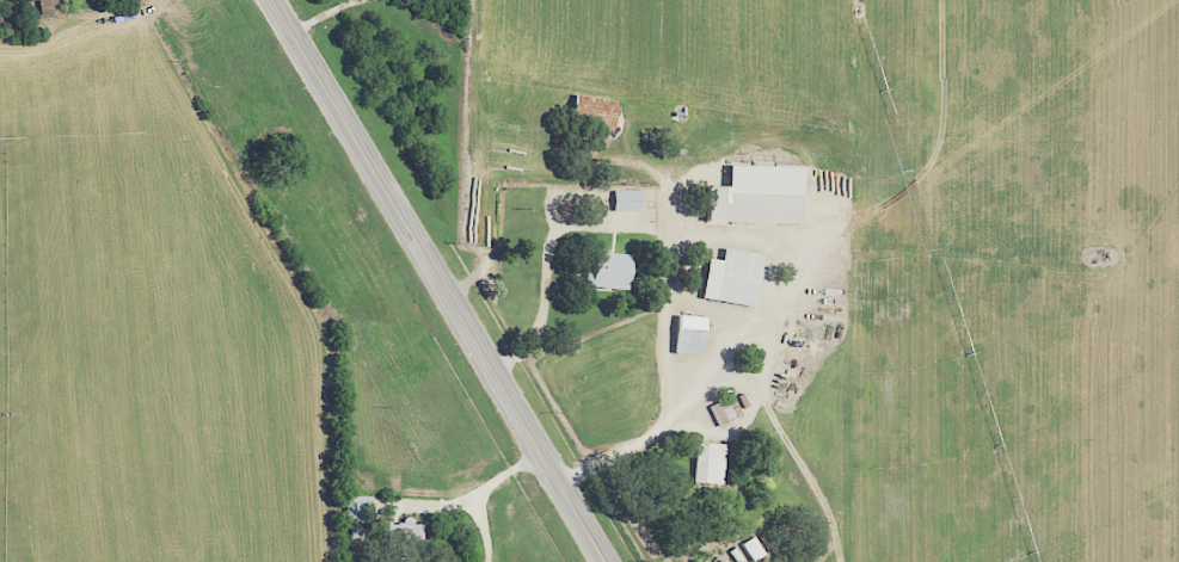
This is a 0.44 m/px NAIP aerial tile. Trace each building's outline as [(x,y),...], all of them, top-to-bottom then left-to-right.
[(39,16),(63,14),(63,0),(38,0),(39,16)] [(805,166),(731,164),(730,186),(711,185),(710,221),(803,223),(805,166)] [(642,190),(615,190),(615,210),(642,211),(642,190)] [(704,299),(757,305),(763,253),(725,248),(723,259),(709,257),(704,299)] [(633,254),(589,252),(588,287),(631,289),(633,254)] [(706,354),(707,316),(677,315),(676,354),(706,354)] [(695,483),(725,484),(726,443),(697,442),(695,483)] [(373,496),(346,496),(346,520),(373,520),(373,496)] [(364,525),(352,525),(352,539),(364,539),(364,525)] [(743,543),(754,561),(767,554),(756,536),(743,543)]
